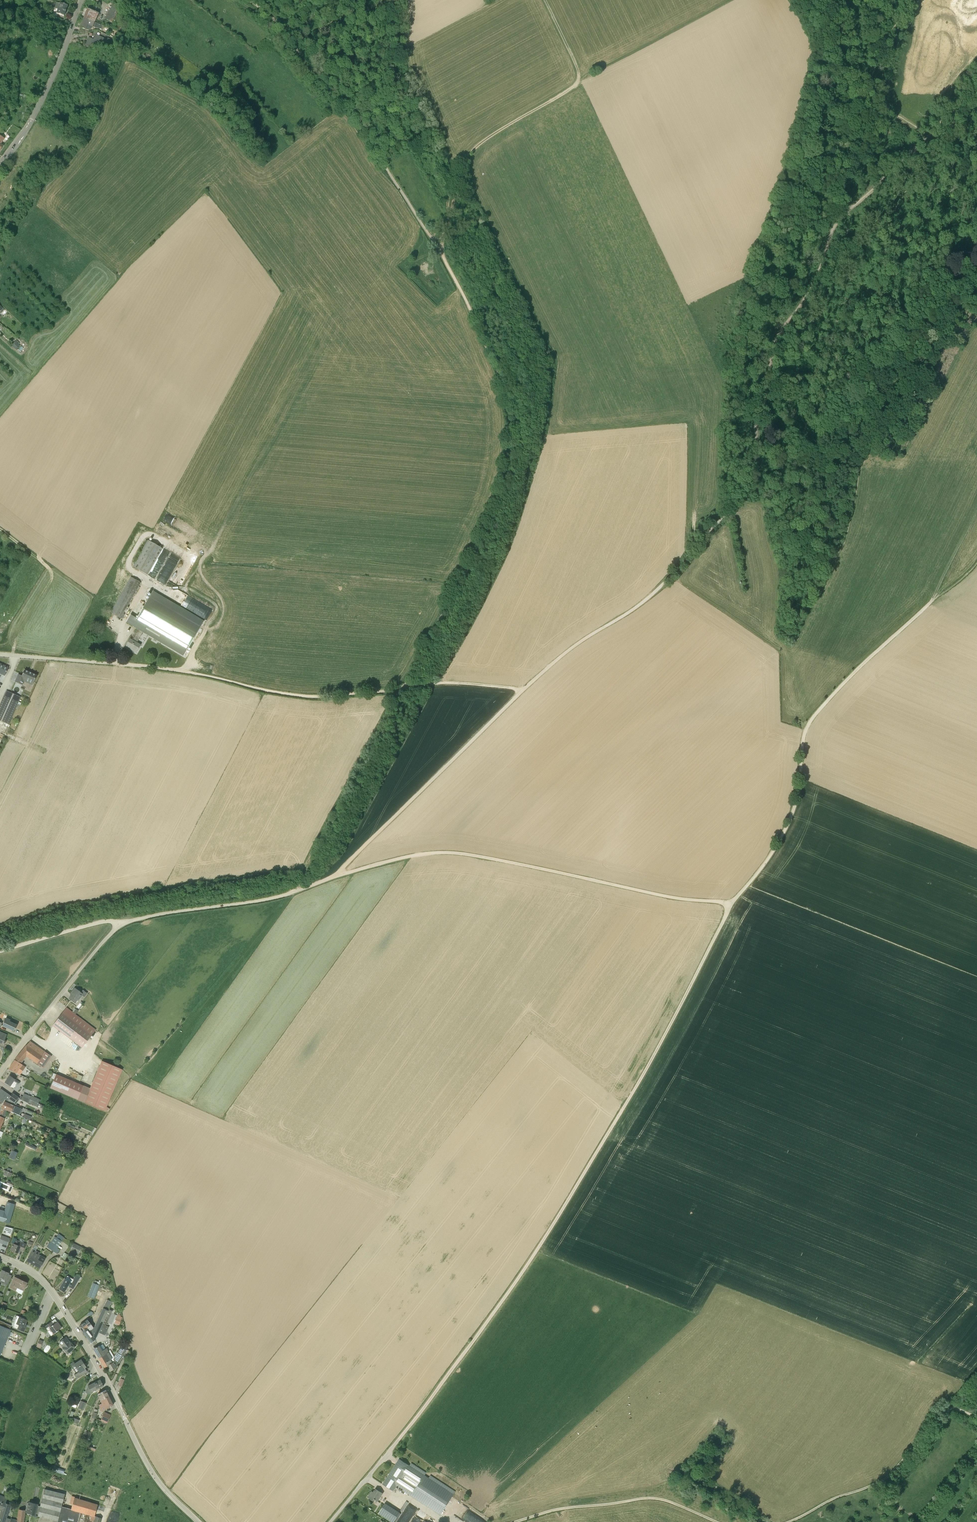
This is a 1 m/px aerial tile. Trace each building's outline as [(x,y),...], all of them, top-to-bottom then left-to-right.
[(122,2),(118,0),(116,3),(115,3),(107,14),(109,15),(107,20),(114,23),(115,21),(118,23),(117,25),(115,28),(120,30),(122,25),(118,23),(124,13),(118,9),(122,2)] [(57,13),(64,16),(68,6),(57,2),(55,8),(58,10),(57,13)] [(87,9),(84,17),(95,21),(99,14),(87,9)] [(95,21),(84,17),(80,28),(86,30),(89,30),(91,29),(93,27),(95,28),(102,29),(104,26),(97,24),(94,22),(95,22),(95,21)] [(91,47),(92,43),(96,44),(97,42),(108,46),(111,39),(108,38),(107,40),(96,35),(94,37),(94,38),(93,40),(91,39),(90,41),(88,40),(86,45),(91,47)] [(16,340),(11,345),(16,350),(20,346),(18,344),(19,343),(16,340)] [(133,566),(139,569),(153,543),(148,540),(133,566)] [(153,543),(139,569),(147,574),(162,548),(153,543)] [(175,573),(171,581),(181,586),(187,574),(177,569),(175,573)] [(111,612),(113,613),(120,618),(141,582),(131,577),(111,612)] [(184,654),(203,621),(152,592),(148,599),(137,619),(130,615),(127,622),(138,628),(143,631),(147,633),(184,654)] [(130,639),(126,646),(136,651),(140,644),(137,643),(143,631),(138,628),(133,636),(134,637),(132,640),(130,639)] [(1,674),(5,676),(8,667),(8,668),(4,666),(5,666),(0,664),(0,676),(1,674)] [(18,674),(15,682),(19,684),(23,685),(24,682),(28,684),(29,681),(34,683),(35,680),(37,675),(24,670),(22,676),(18,674)] [(6,691),(0,705),(0,721),(9,724),(21,697),(6,691)] [(73,992),(69,998),(73,1001),(75,1003),(81,995),(84,997),(87,994),(83,990),(81,992),(79,991),(75,988),(72,991),(73,992)] [(66,1007),(53,1025),(82,1048),(96,1030),(66,1007)] [(3,1023),(2,1025),(14,1031),(17,1025),(9,1022),(10,1019),(6,1018),(3,1023)] [(37,1064),(43,1068),(50,1057),(30,1041),(20,1052),(37,1064)] [(15,1060),(8,1069),(20,1075),(25,1068),(24,1067),(25,1066),(21,1063),(24,1060),(17,1056),(15,1060)] [(90,1089),(84,1103),(104,1111),(106,1107),(120,1074),(122,1069),(114,1066),(102,1061),(90,1089)] [(78,1100),(84,1086),(56,1074),(50,1088),(78,1100)] [(10,1076),(5,1083),(9,1086),(10,1085),(13,1088),(16,1084),(18,1085),(19,1082),(10,1076)] [(2,1103),(5,1099),(7,1101),(14,1104),(18,1097),(12,1093),(10,1096),(2,1090),(0,1092),(0,1101),(2,1103)] [(4,1102),(2,1109),(5,1110),(6,1111),(7,1111),(7,1110),(10,1112),(11,1112),(14,1113),(19,1115),(22,1109),(18,1107),(14,1105),(4,1101),(4,1102)] [(3,1175),(10,1177),(12,1173),(10,1172),(12,1169),(8,1168),(7,1171),(5,1170),(3,1175)] [(13,1228),(5,1227),(4,1230),(7,1231),(6,1234),(10,1236),(13,1228)] [(9,1238),(1,1235),(0,1239),(0,1243),(7,1245),(9,1238)] [(46,1246),(57,1254),(60,1249),(57,1248),(62,1241),(55,1236),(50,1243),(49,1242),(46,1246)] [(23,1251),(25,1246),(26,1244),(16,1240),(14,1244),(13,1243),(10,1250),(18,1253),(19,1250),(23,1251)] [(78,1253),(81,1247),(74,1243),(70,1250),(78,1253)] [(33,1249),(26,1260),(40,1268),(46,1258),(39,1254),(40,1253),(33,1249)] [(2,1270),(0,1274),(0,1282),(2,1279),(6,1280),(4,1284),(7,1285),(11,1276),(8,1275),(9,1273),(2,1270)] [(73,1289),(77,1282),(81,1277),(76,1274),(73,1279),(67,1276),(65,1279),(59,1289),(64,1292),(67,1286),(73,1289)] [(23,1291),(27,1282),(19,1278),(17,1281),(13,1279),(10,1287),(16,1290),(17,1288),(23,1291)] [(99,1285),(94,1283),(88,1297),(94,1299),(99,1285)] [(95,1340),(98,1332),(102,1324),(108,1311),(104,1308),(103,1308),(94,1329),(91,1325),(82,1331),(91,1343),(95,1340)] [(13,1327),(17,1329),(24,1332),(26,1327),(24,1327),(27,1320),(17,1316),(13,1327)] [(9,1329),(11,1325),(4,1322),(0,1320),(0,1325),(9,1329)] [(54,1320),(44,1326),(48,1331),(50,1330),(53,1334),(62,1328),(59,1324),(57,1325),(56,1323),(57,1322),(54,1324),(52,1321),(54,1320)] [(88,1320),(79,1326),(82,1331),(91,1325),(88,1320)] [(11,1329),(9,1329),(0,1325),(0,1355),(11,1329)] [(66,1337),(59,1342),(63,1347),(63,1348),(67,1353),(75,1347),(70,1342),(69,1342),(65,1338),(66,1337)] [(99,1358),(108,1352),(106,1348),(101,1351),(98,1346),(96,1347),(96,1348),(94,1349),(99,1358)] [(123,1357),(123,1356),(127,1350),(122,1346),(118,1352),(117,1352),(117,1353),(114,1357),(113,1358),(114,1358),(113,1359),(115,1361),(117,1365),(123,1357)] [(112,1359),(108,1352),(99,1358),(105,1368),(107,1366),(114,1362),(115,1361),(113,1359),(114,1358),(113,1358),(112,1359)] [(86,1367),(81,1359),(75,1363),(74,1362),(70,1364),(72,1368),(73,1368),(76,1373),(74,1374),(77,1378),(86,1372),(83,1369),(86,1367)] [(110,1371),(116,1367),(114,1362),(107,1366),(110,1371)] [(97,1389),(104,1386),(100,1379),(94,1383),(97,1389)] [(88,1386),(86,1391),(87,1394),(97,1389),(94,1383),(88,1386)] [(98,1394),(101,1400),(109,1396),(106,1390),(98,1394)] [(105,1409),(113,1405),(109,1396),(101,1400),(101,1402),(100,1402),(101,1404),(99,1404),(102,1410),(105,1409)] [(81,1400),(78,1408),(83,1410),(86,1403),(83,1402),(84,1401),(81,1400)] [(100,1420),(107,1423),(111,1415),(104,1412),(100,1420)] [(399,1459),(396,1463),(383,1484),(393,1491),(396,1486),(411,1496),(419,1484),(415,1481),(421,1473),(399,1459)] [(411,1496),(435,1511),(440,1515),(441,1514),(443,1516),(444,1514),(442,1513),(445,1509),(447,1510),(448,1509),(446,1507),(448,1504),(450,1505),(451,1504),(449,1502),(451,1503),(452,1502),(450,1500),(453,1496),(455,1497),(456,1496),(454,1494),(425,1475),(411,1496)] [(71,1509),(62,1506),(65,1494),(45,1488),(40,1506),(38,1516),(57,1521),(78,1521),(81,1512),(71,1509)] [(370,1493),(368,1497),(373,1501),(374,1499),(378,1501),(383,1493),(376,1488),(372,1494),(370,1493)] [(5,1521),(10,1505),(4,1503),(6,1498),(0,1496),(0,1508),(2,1509),(0,1516),(0,1521),(5,1521)] [(71,1509),(81,1512),(94,1516),(97,1504),(74,1497),(71,1509)] [(27,1503),(27,1505),(26,1510),(27,1510),(26,1513),(33,1515),(33,1516),(38,1517),(38,1516),(40,1506),(38,1505),(38,1504),(29,1501),(28,1503),(27,1503)] [(385,1503),(378,1513),(392,1521),(394,1521),(400,1513),(385,1503)] [(418,1509),(408,1504),(399,1521),(411,1521),(418,1509)] [(25,1510),(19,1509),(17,1520),(11,1518),(10,1521),(23,1521),(25,1510)]
